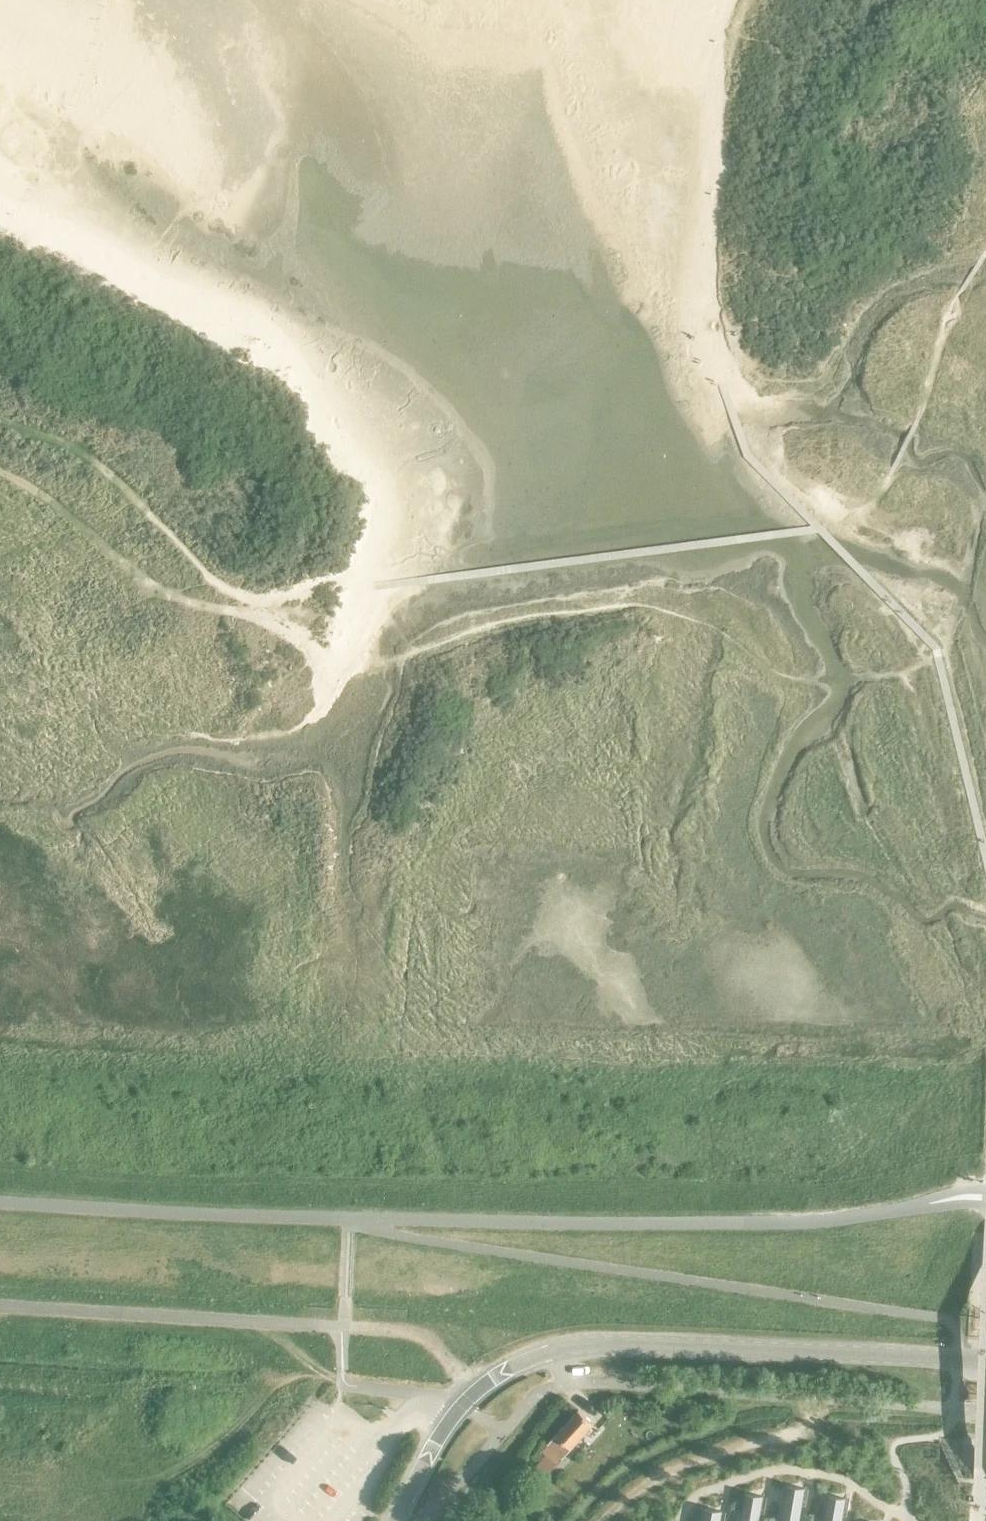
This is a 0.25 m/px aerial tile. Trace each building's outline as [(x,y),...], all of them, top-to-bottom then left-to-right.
[(557,1465),(585,1433),(592,1424),(577,1411),(541,1452),(557,1465)] [(781,1520),(798,1520),(803,1489),(787,1486),(781,1520)] [(741,1520),(758,1520),(762,1497),(745,1494),(741,1520)] [(824,1520),(841,1520),(844,1499),(828,1497),(824,1520)] [(702,1520),(719,1520),(721,1512),(704,1509),(702,1520)]
